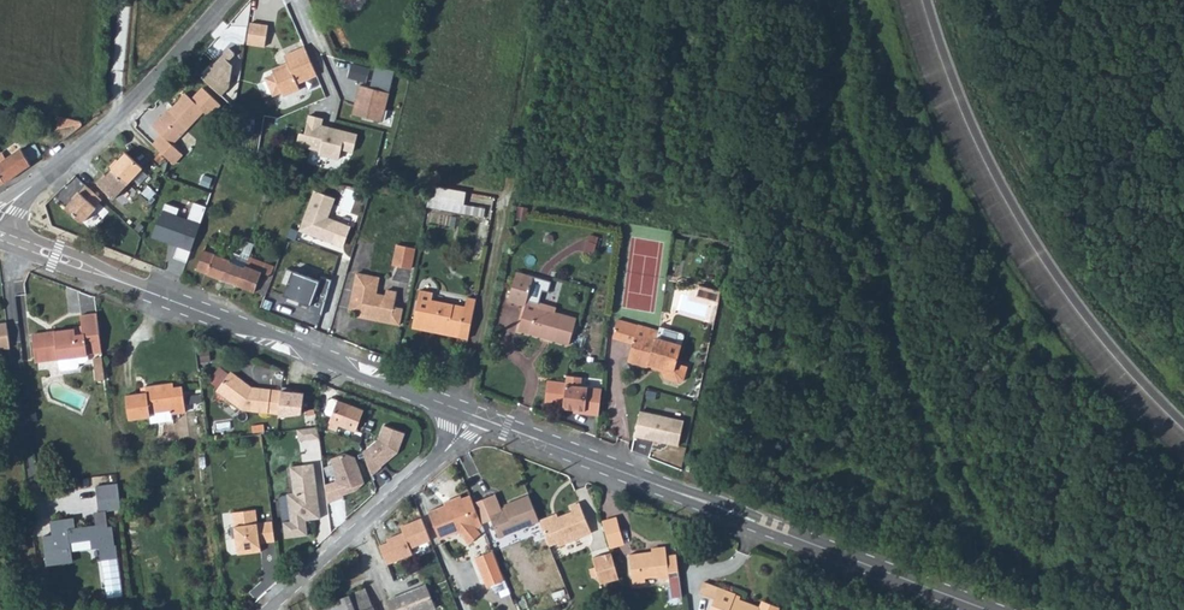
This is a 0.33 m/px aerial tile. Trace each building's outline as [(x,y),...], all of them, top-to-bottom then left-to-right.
[(269,25),(251,22),(248,44),(266,47),(269,25)] [(239,53),(229,45),(200,76),(223,97),(232,88),(234,63),(232,61),(239,53)] [(267,78),(267,81),(272,92),(278,94),(284,91),(286,95),(303,87),(301,83),(318,74),(305,46),(288,55),(292,62),(275,70),(275,72),(269,75),(267,78)] [(372,87),(361,85),(353,115),(383,122),(396,68),(377,64),(372,87)] [(162,138),(155,148),(163,156),(170,162),(175,166),(184,155),(173,146),(205,113),(211,119),(222,107),(205,90),(193,102),(186,96),(170,112),(169,111),(152,129),(162,138)] [(308,114),(304,132),(300,131),(296,145),(320,151),(319,155),(338,160),(341,149),(352,152),(357,134),(321,126),(323,118),(308,114)] [(58,128),(66,138),(84,124),(81,121),(62,116),(58,128)] [(28,150),(35,160),(44,153),(36,143),(28,150)] [(5,183),(36,161),(26,147),(0,164),(0,186),(5,183)] [(117,161),(111,168),(113,171),(129,185),(144,170),(126,154),(119,163),(117,161)] [(167,159),(163,155),(157,162),(162,166),(167,159)] [(129,185),(113,171),(104,181),(102,179),(97,185),(115,201),(129,185)] [(103,202),(87,188),(67,211),(81,223),(85,225),(98,210),(97,209),(103,202)] [(338,199),(316,190),(299,231),(331,244),(340,223),(330,219),(338,199)] [(263,204),(269,206),(271,198),(265,196),(263,204)] [(429,199),(427,206),(484,217),(485,209),(429,199)] [(207,205),(196,201),(189,219),(179,216),(183,206),(166,201),(154,235),(180,244),(176,257),(188,261),(207,205)] [(361,235),(358,247),(366,249),(369,238),(361,235)] [(591,235),(587,247),(596,250),(600,238),(591,235)] [(677,240),(673,260),(681,261),(686,242),(677,240)] [(199,271),(241,287),(252,258),(255,247),(248,244),(242,258),(234,254),(231,259),(206,251),(199,271)] [(397,246),(393,265),(410,268),(414,250),(397,246)] [(596,250),(587,247),(585,253),(593,256),(596,250)] [(252,258),(241,287),(265,296),(276,267),(252,258)] [(321,279),(289,267),(283,282),(292,285),(289,293),(315,304),(313,308),(323,312),(335,279),(323,275),(321,279)] [(534,278),(518,273),(509,302),(526,307),(519,331),(569,346),(576,319),(554,312),(539,308),(540,305),(528,301),(534,278)] [(375,295),(377,279),(356,275),(350,310),(360,313),(359,319),(399,326),(402,310),(394,308),(396,293),(387,291),(386,297),(375,295)] [(695,298),(712,302),(714,291),(697,287),(695,298)] [(714,291),(712,302),(719,303),(721,293),(714,291)] [(426,326),(432,327),(449,331),(448,335),(469,339),(477,300),(467,298),(466,307),(433,300),(434,294),(421,292),(414,326),(425,328),(426,326)] [(56,336),(34,339),(37,362),(48,360),(49,373),(70,371),(70,365),(80,364),(80,357),(102,354),(97,314),(81,316),(82,326),(74,327),(74,329),(55,331),(56,336)] [(619,323),(615,334),(615,337),(635,344),(630,362),(650,368),(651,363),(664,367),(662,374),(665,378),(678,382),(682,380),(686,366),(677,364),(685,335),(685,334),(660,326),(658,331),(620,319),(619,323)] [(611,320),(609,333),(615,334),(619,323),(611,320)] [(11,350),(7,321),(0,322),(0,351),(11,350)] [(103,360),(93,361),(96,384),(105,383),(103,360)] [(241,384),(242,382),(229,373),(216,392),(242,410),(278,414),(281,390),(251,387),(246,384),(245,386),(241,384)] [(569,374),(568,383),(564,408),(574,408),(575,412),(600,416),(605,387),(583,384),(584,376),(569,374)] [(568,383),(549,380),(545,405),(564,408),(568,383)] [(147,394),(127,396),(130,419),(151,417),(152,424),(174,421),(173,414),(186,412),(183,388),(173,389),(173,384),(147,387),(147,394)] [(308,392),(285,388),(282,415),(304,413),(308,392)] [(334,416),(330,427),(336,430),(339,424),(355,431),(363,410),(334,398),(331,399),(326,411),(328,414),(334,416)] [(685,420),(641,410),(636,437),(679,446),(685,420)] [(405,433),(384,425),(379,438),(363,451),(372,475),(382,466),(381,465),(398,452),(405,433)] [(300,440),(319,438),(318,433),(317,426),(299,429),(300,440)] [(345,453),(331,458),(337,474),(335,475),(337,481),(325,485),(328,503),(344,497),(343,495),(356,490),(365,482),(355,457),(345,453)] [(313,464),(290,467),(294,493),(288,494),(291,521),(284,522),(286,538),(308,535),(306,520),(321,518),(319,508),(315,509),(312,489),(317,488),(313,464)] [(116,485),(95,487),(98,513),(105,512),(120,510),(116,485)] [(473,502),(470,494),(463,497),(461,495),(444,501),(445,504),(429,510),(440,538),(460,530),(471,541),(481,532),(478,528),(482,524),(473,502)] [(493,495),(473,502),(482,524),(492,520),(500,537),(540,521),(538,517),(529,495),(505,505),(507,509),(500,512),(493,495)] [(549,513),(538,517),(540,521),(543,529),(548,543),(555,540),(557,543),(589,530),(577,500),(569,504),(570,510),(557,515),(551,517),(549,513)] [(257,509),(233,512),(238,550),(250,548),(250,553),(262,551),(261,543),(276,541),(273,521),(258,523),(257,509)] [(72,519),(49,521),(51,536),(42,537),(45,567),(71,563),(69,543),(90,541),(91,549),(98,549),(100,561),(116,559),(114,547),(113,547),(111,528),(107,528),(105,512),(98,513),(92,514),(94,526),(74,529),(72,519)] [(618,518),(603,522),(607,536),(622,533),(618,518)] [(622,533),(607,536),(611,549),(626,544),(622,533)] [(475,553),(487,550),(484,538),(472,541),(475,553)] [(504,581),(492,550),(475,557),(486,588),(504,581)] [(667,552),(655,553),(630,556),(633,584),(645,583),(645,579),(658,577),(659,581),(669,580),(670,584),(667,585),(667,589),(669,597),(681,596),(682,596),(677,556),(667,556),(667,552)] [(599,579),(602,587),(620,581),(613,555),(594,561),(596,570),(591,572),(594,581),(599,579)] [(701,595),(714,600),(710,609),(753,609),(748,607),(749,604),(735,598),(736,596),(706,583),(701,595)] [(435,608),(436,607),(427,585),(390,599),(394,609),(435,609),(435,608)] [(344,597),(350,609),(375,609),(366,589),(344,597)] [(321,606),(322,609),(350,609),(344,597),(321,606)]
